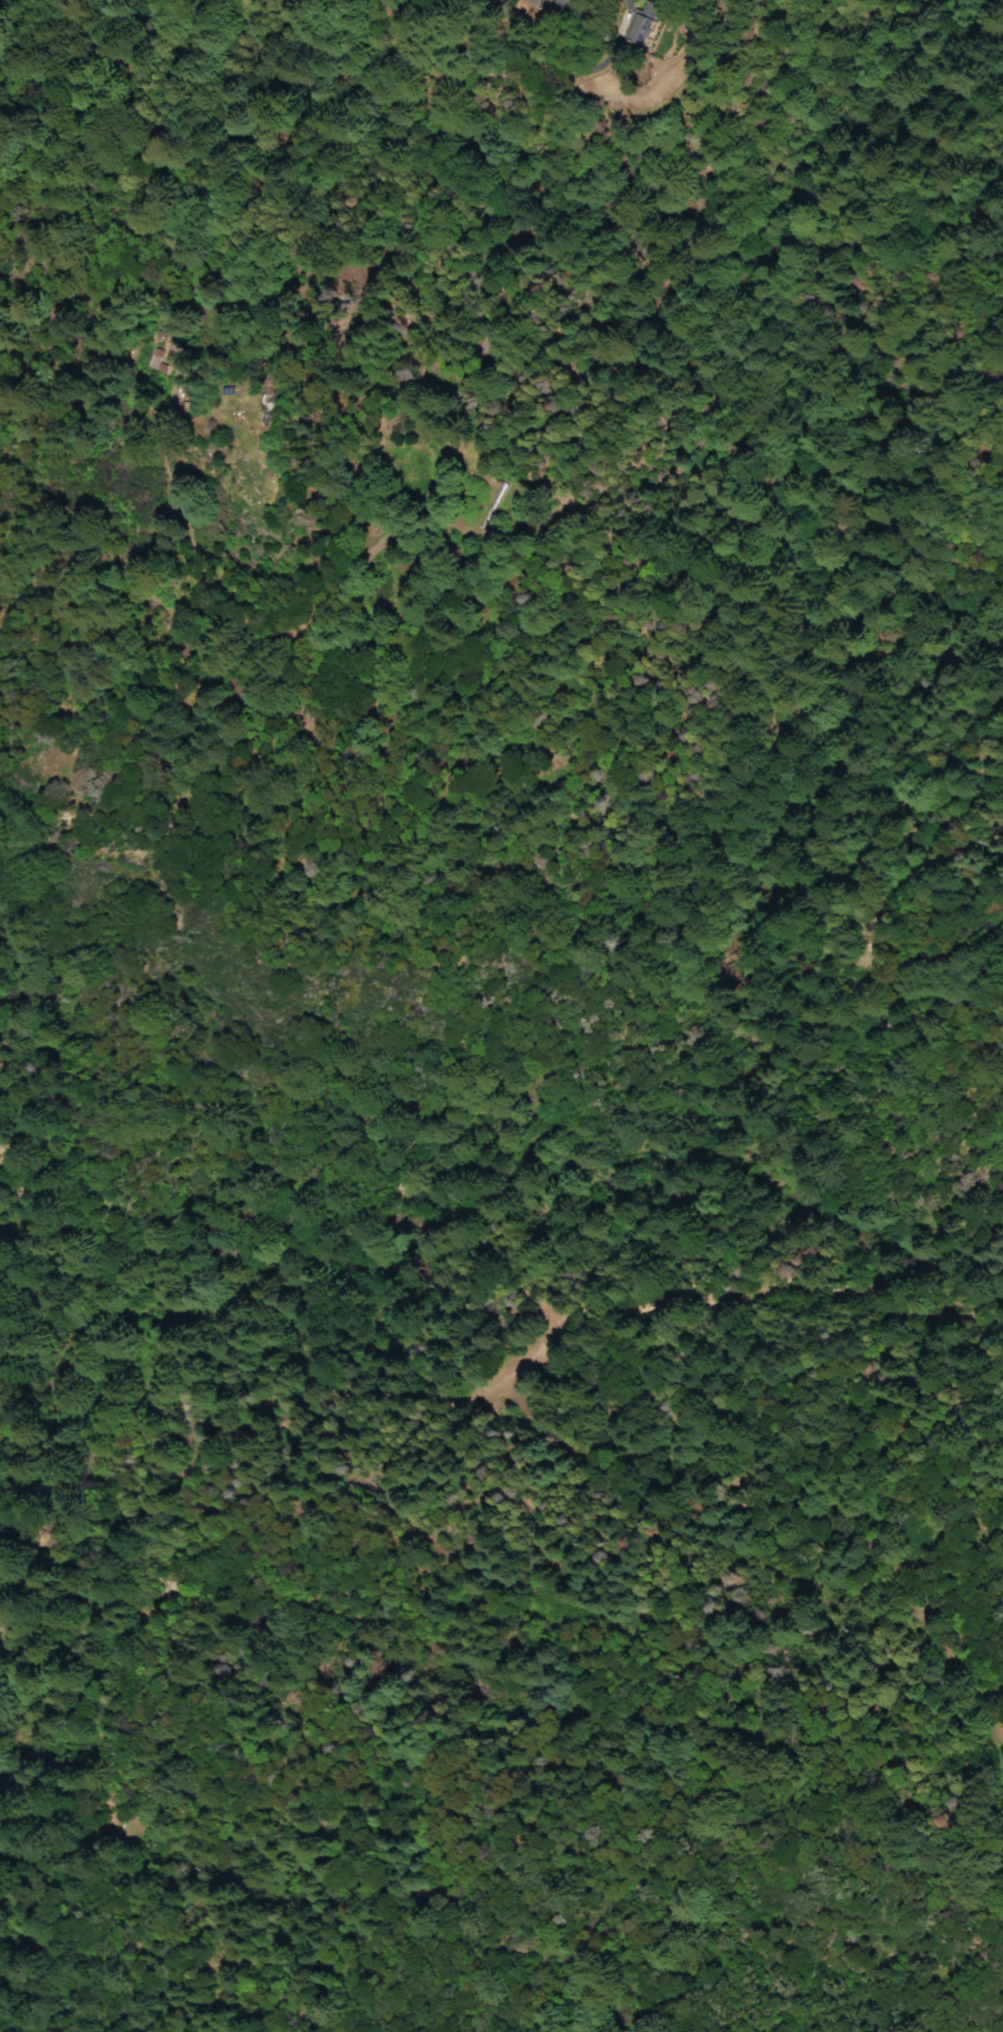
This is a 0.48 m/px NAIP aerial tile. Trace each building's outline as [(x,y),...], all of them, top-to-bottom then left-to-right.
[(650,49),(665,5),(650,0),(634,0),(621,39),(650,49)] [(141,333),(139,341),(145,343),(143,352),(150,354),(155,337),(141,333)]
